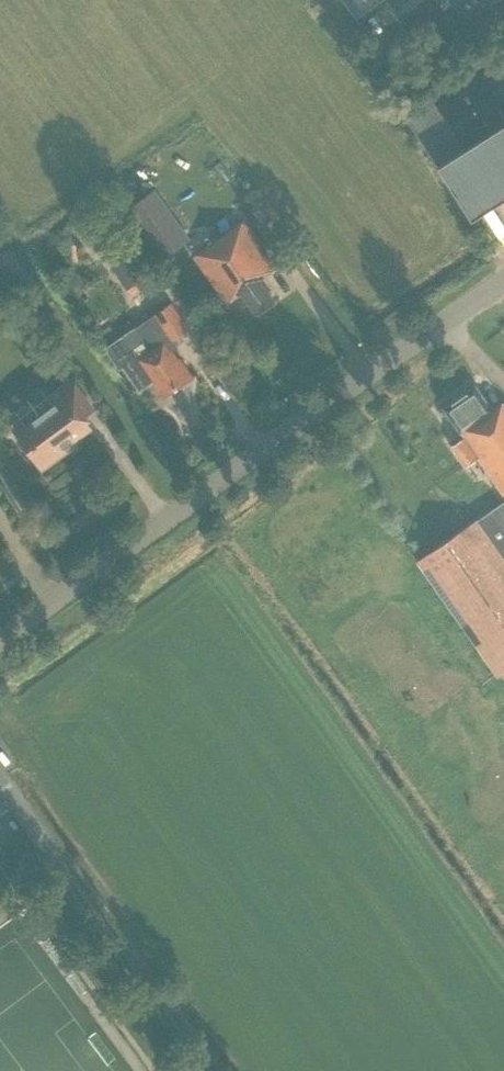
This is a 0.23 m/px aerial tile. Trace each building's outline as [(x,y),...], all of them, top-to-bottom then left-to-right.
[(468,21),(497,0),(452,0),(468,21)] [(435,102),(432,97),(406,114),(438,164),(441,162),(470,206),(503,185),(503,57),(435,102)] [(274,267),(240,217),(192,252),(227,301),(241,291),(254,308),(270,297),(257,280),(274,267)] [(149,281),(120,236),(102,248),(131,293),(149,281)] [(129,347),(118,354),(140,388),(152,380),(155,384),(161,380),(169,392),(189,378),(171,350),(176,347),(171,340),(189,328),(172,303),(135,326),(135,325),(121,334),(129,347)] [(81,416),(93,408),(72,379),(11,424),(43,467),(66,450),(64,447),(90,427),(81,416)] [(475,385),(443,407),(464,437),(452,446),(466,466),(478,457),(503,495),(503,401),(492,410),(475,385)] [(496,508),(496,507),(477,520),(419,560),(498,673),(503,670),(503,503),(496,508)]
